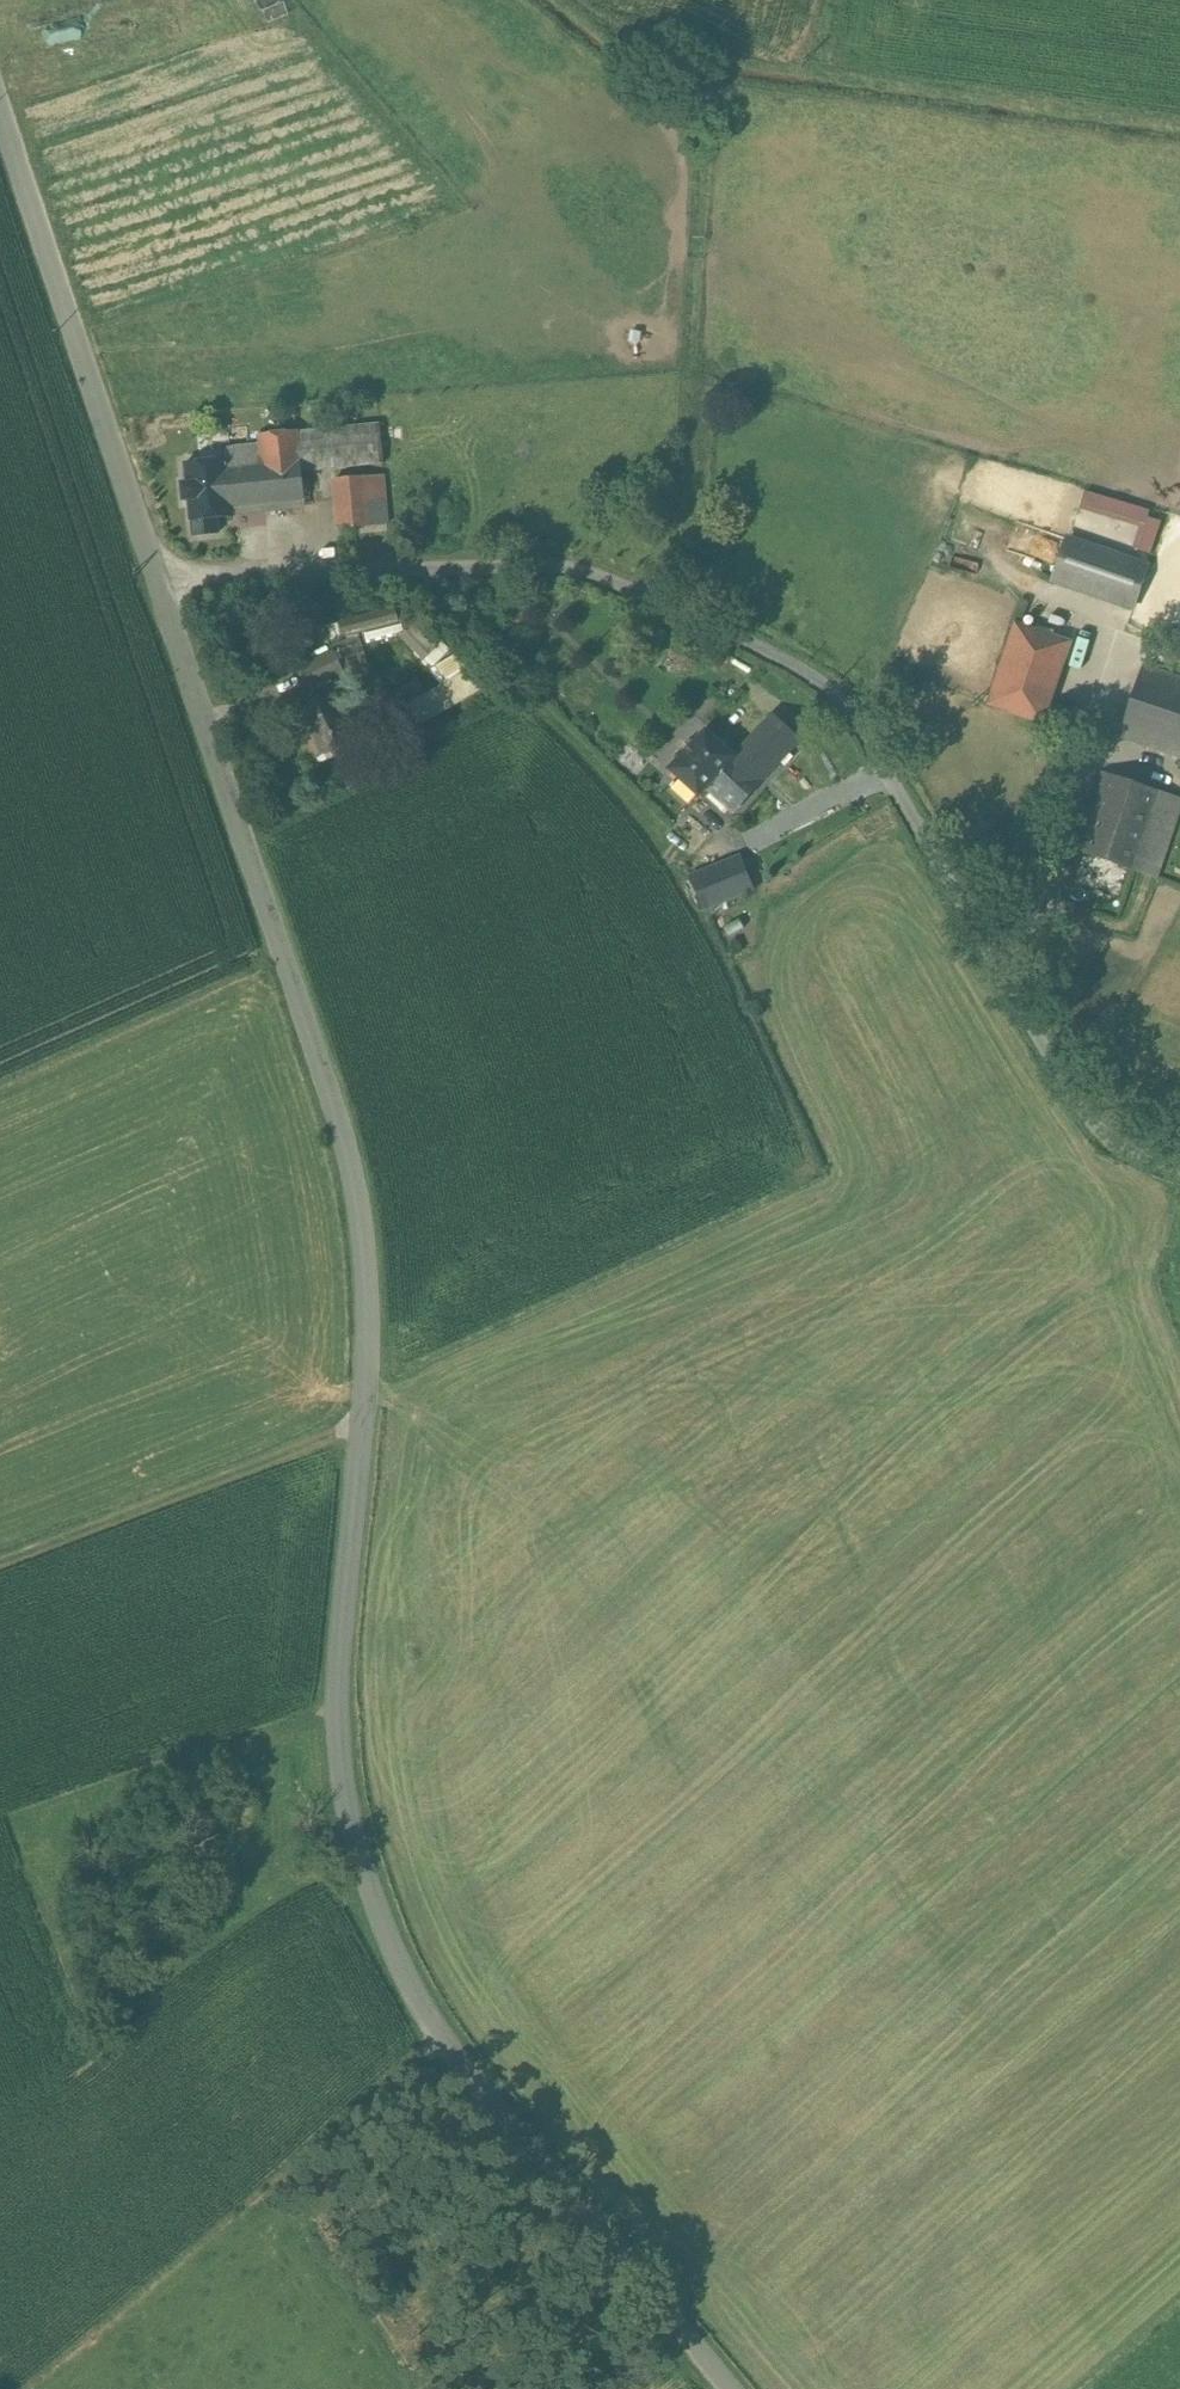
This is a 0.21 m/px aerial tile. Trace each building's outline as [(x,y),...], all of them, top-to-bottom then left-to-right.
[(67,0),(39,0),(42,10),(67,0)] [(111,6),(36,29),(42,49),(117,26),(111,6)] [(245,423),(224,425),(226,449),(260,446),(259,436),(246,438),(245,423)] [(380,426),(299,434),(302,473),(334,470),(384,465),(380,426)] [(263,474),(229,477),(232,508),(305,501),(302,473),(299,434),(298,432),(259,436),(260,446),(263,474)] [(260,446),(226,449),(227,459),(229,477),(263,474),(260,446)] [(227,459),(186,463),(191,521),(193,521),(218,518),(233,517),(232,508),(229,477),(227,459)] [(384,465),(334,470),(336,510),(373,511),(387,509),(384,465)] [(1153,552),(1165,515),(1086,488),(1079,509),(1138,529),(1133,545),(1153,552)] [(373,511),(373,528),(388,526),(387,509),(373,511)] [(218,518),(193,521),(194,536),(219,533),(218,518)] [(1145,566),(1068,539),(1054,580),(1085,591),(1131,607),(1145,566)] [(946,541),(939,560),(996,581),(1003,562),(946,541)] [(396,609),(340,624),(343,638),(400,624),(396,609)] [(442,643),(419,619),(408,634),(429,657),(442,643)] [(1068,643),(1016,626),(990,704),(1042,722),(1068,643)] [(335,653),(301,670),(310,689),(344,673),(335,653)] [(461,653),(436,668),(446,684),(425,697),(405,709),(418,729),(427,723),(427,724),(483,690),(461,653)] [(1144,668),(1121,736),(1179,756),(1179,680),(1144,668)] [(335,693),(298,710),(311,737),(308,739),(317,759),(357,740),(335,693)] [(732,749),(702,780),(722,805),(788,740),(765,716),(732,749)] [(705,718),(664,760),(692,791),(702,780),(732,749),(705,718)] [(1104,774),(1078,851),(1155,877),(1179,803),(1179,799),(1156,791),(1104,774)] [(738,868),(700,886),(708,904),(746,885),(738,868)]
